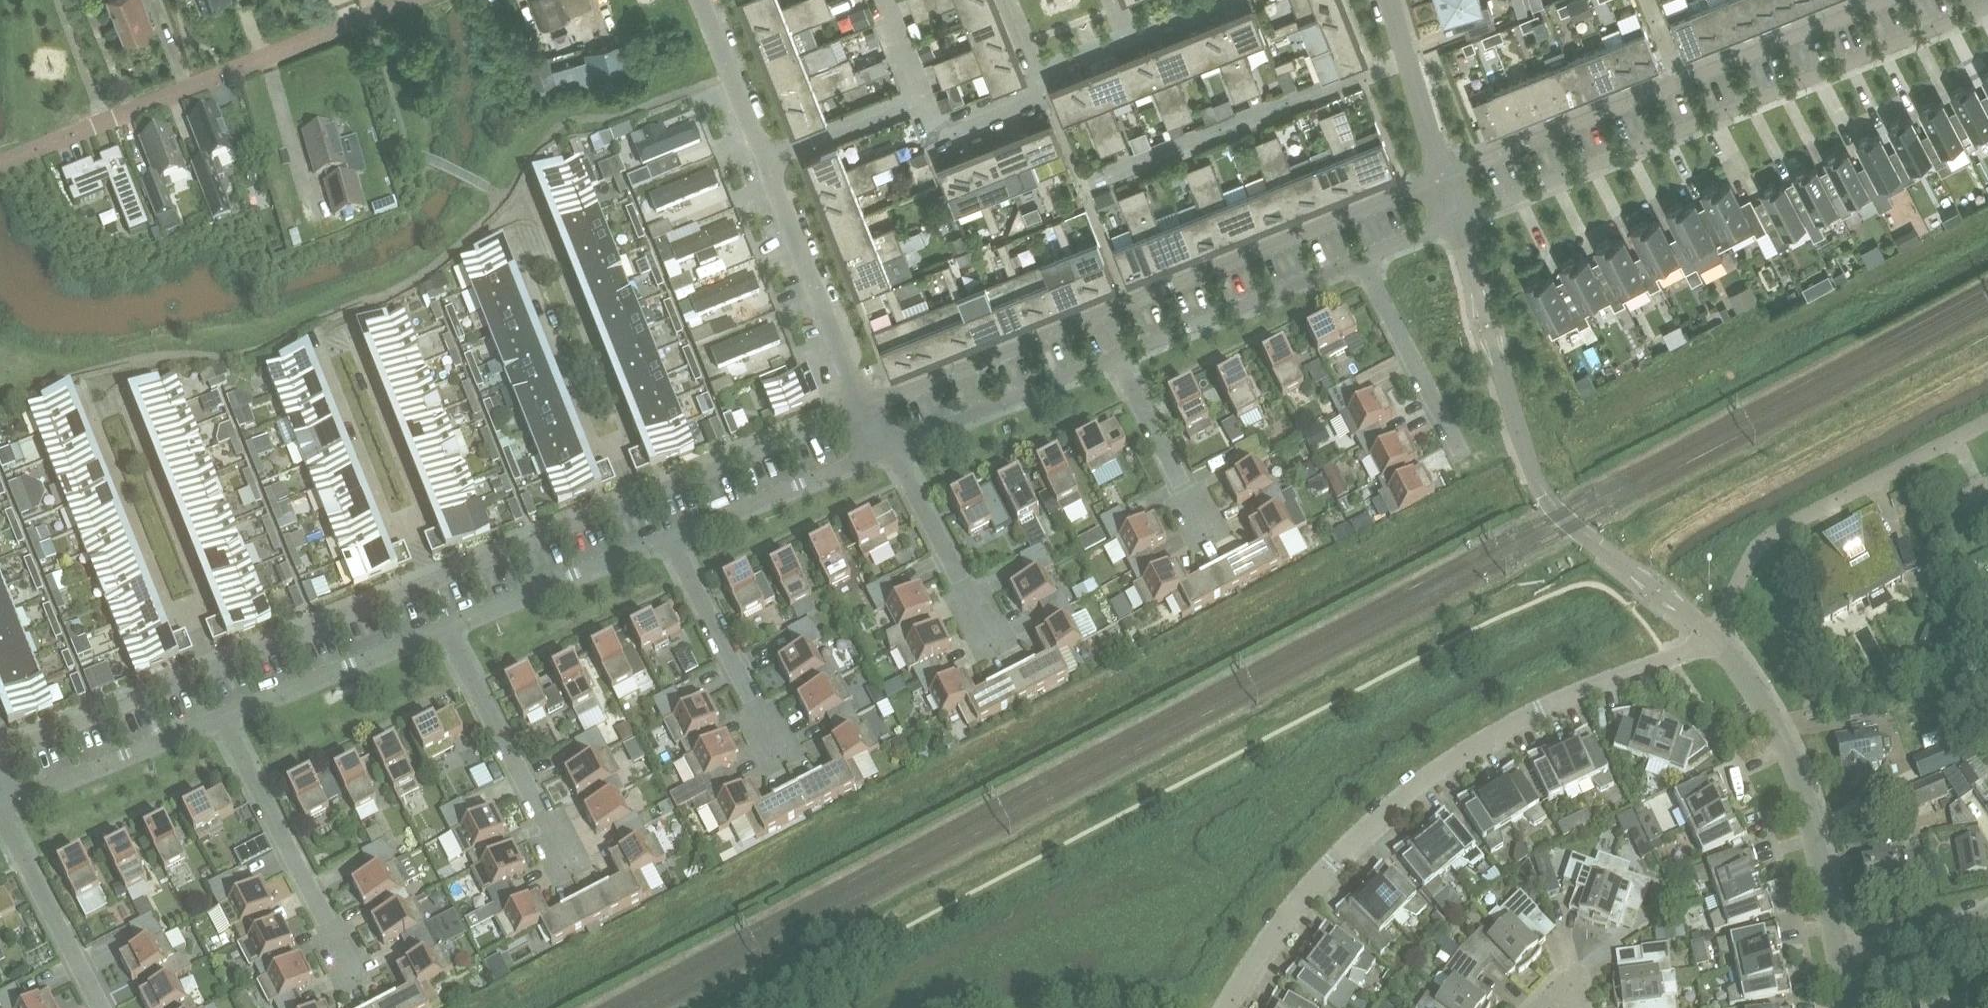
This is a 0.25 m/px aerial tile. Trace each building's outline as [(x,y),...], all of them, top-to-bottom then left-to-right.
[(125,39),(134,35),(136,39),(147,35),(145,31),(154,27),(143,0),(110,0),(125,39)] [(201,8),(222,0),(198,0),(201,8)] [(540,25),(552,21),(554,26),(569,20),(567,15),(561,0),(530,0),(540,25)] [(754,31),(808,10),(804,0),(795,0),(781,5),(779,0),(741,0),(754,31)] [(994,0),(932,0),(937,12),(958,3),(966,24),(999,11),(994,0)] [(1344,5),(1342,0),(1291,0),(1298,18),(1300,22),(1344,5)] [(1443,15),(1450,13),(1453,25),(1463,22),(1492,13),(1488,0),(1485,0),(1481,1),(1481,0),(1439,0),(1443,15)] [(1567,2),(1571,12),(1574,20),(1593,12),(1588,0),(1573,0),(1567,2)] [(1709,4),(1723,40),(1742,33),(1729,0),(1719,0),(1709,4)] [(1742,33),(1761,25),(1751,0),(1729,0),(1742,33)] [(1761,25),(1780,18),(1773,0),(1751,0),(1761,25)] [(1780,18),(1799,10),(1795,0),(1773,0),(1780,18)] [(1799,10),(1818,2),(1817,0),(1795,0),(1799,10)] [(1571,12),(1567,2),(1557,6),(1561,16),(1571,12)] [(1688,4),(1667,13),(1669,17),(1684,56),(1704,48),(1690,12),(1691,11),(1688,4)] [(1691,11),(1690,12),(1704,48),(1723,40),(1709,4),(1691,11)] [(1311,50),(1355,33),(1344,5),(1300,22),(1298,18),(1283,24),(1286,32),(1301,26),(1311,50)] [(865,6),(849,12),(856,28),(871,21),(865,6)] [(1218,21),(1240,75),(1252,70),(1244,48),(1265,40),(1252,7),(1218,21)] [(813,23),(808,10),(754,31),(767,64),(799,51),(792,31),(813,23)] [(999,11),(966,24),(974,44),(953,53),(959,67),(1012,45),(999,11)] [(1463,22),(1467,35),(1495,24),(1492,13),(1463,22)] [(1538,14),(1529,18),(1533,27),(1542,24),(1538,14)] [(1533,27),(1529,18),(1519,21),(1523,31),(1533,27)] [(1184,35),(1197,67),(1218,59),(1227,80),(1240,75),(1218,21),(1184,35)] [(1642,23),(1621,32),(1623,38),(1625,38),(1639,74),(1659,66),(1642,23)] [(1271,38),(1286,32),(1283,24),(1268,30),(1271,38)] [(1500,29),(1491,33),(1495,43),(1504,39),(1500,29)] [(1355,33),(1311,50),(1322,78),(1353,66),(1366,61),(1355,33)] [(1495,43),(1491,33),(1481,37),(1485,46),(1495,43)] [(1152,47),(1173,101),(1185,96),(1177,75),(1197,67),(1184,35),(1152,47)] [(1623,38),(1606,45),(1620,81),(1639,74),(1625,38),(1623,38)] [(1472,40),(1462,44),(1466,54),(1476,50),(1472,40)] [(626,41),(587,52),(595,81),(635,70),(626,41)] [(993,91),(1026,78),(1012,45),(959,67),(963,79),(985,70),(993,91)] [(1605,46),(1587,53),(1601,89),(1620,81),(1606,45),(1605,46)] [(1160,107),(1173,101),(1152,47),(1118,61),(1131,94),(1151,85),(1160,107)] [(808,72),(799,51),(767,64),(781,99),(852,70),(846,57),(808,72)] [(1587,53),(1568,60),(1582,97),(1601,89),(1587,53)] [(548,56),(529,62),(537,87),(555,81),(548,56)] [(1292,57),(1274,64),(1278,72),(1295,65),(1292,57)] [(1568,60),(1549,68),(1563,104),(1582,97),(1568,60)] [(1085,74),(1106,128),(1119,123),(1110,102),(1131,94),(1118,61),(1085,74)] [(1549,68),(1530,76),(1544,112),(1563,104),(1549,68)] [(794,132),(827,119),(818,98),(857,83),(852,70),(781,99),(794,132)] [(1050,88),(1057,106),(1063,121),(1084,112),(1093,133),(1106,128),(1085,74),(1050,88)] [(1530,76),(1511,83),(1525,119),(1544,112),(1530,76)] [(1493,90),(1492,91),(1506,127),(1525,119),(1511,83),(1493,90)] [(1491,84),(1469,92),(1486,135),(1506,127),(1492,91),(1493,90),(1491,84)] [(1974,84),(1966,88),(1964,85),(1951,92),(1967,123),(1957,129),(1964,144),(1967,150),(1979,144),(1978,143),(1987,137),(1987,112),(1974,84)] [(943,111),(955,106),(950,93),(938,98),(943,111)] [(1957,129),(1942,101),(1934,105),(1933,102),(1920,109),(1936,140),(1925,145),(1930,156),(1936,167),(1947,161),(1944,155),(1964,144),(1957,129)] [(1201,106),(1207,120),(1217,116),(1212,102),(1201,106)] [(192,167),(213,220),(232,213),(218,178),(224,175),(217,158),(233,152),(217,111),(214,112),(213,109),(201,113),(203,117),(189,122),(205,162),(192,167)] [(1904,156),(1894,162),(1905,183),(1916,177),(1910,167),(1930,156),(1911,117),(1903,121),(1901,118),(1888,125),(1904,156)] [(643,168),(704,145),(695,122),(635,145),(643,168)] [(1050,122),(1022,133),(1040,177),(1036,179),(1042,194),(1050,191),(1048,186),(1046,183),(1055,179),(1052,172),(1055,171),(1068,166),(1050,122)] [(335,124),(303,133),(315,175),(336,169),(339,180),(326,184),(335,216),(364,208),(355,175),(349,177),(346,166),(347,166),(335,124)] [(1353,126),(1340,131),(1361,185),(1395,171),(1382,139),(1378,127),(1356,135),(1353,126)] [(173,187),(169,177),(185,171),(169,130),(166,131),(165,128),(153,132),(154,136),(141,141),(157,181),(144,186),(157,219),(174,213),(165,190),(173,187)] [(1335,158),(1316,165),(1329,198),(1361,185),(1340,131),(1327,136),(1335,158)] [(1022,133),(995,144),(1013,188),(1035,179),(1040,177),(1022,133)] [(1871,170),(1861,175),(1872,197),(1879,211),(1893,203),(1888,194),(1906,185),(1905,183),(1894,162),(1879,134),(1872,137),(1871,138),(1871,137),(1870,135),(1856,141),(1871,170)] [(1236,138),(1226,142),(1231,154),(1241,150),(1236,138)] [(1282,142),(1268,146),(1273,158),(1294,212),(1329,198),(1316,165),(1315,166),(1310,154),(1289,162),(1286,153),(1282,142)] [(1013,188),(995,144),(966,156),(984,200),(980,201),(986,217),(994,213),(988,198),(1013,188)] [(894,147),(867,158),(846,167),(837,145),(805,159),(818,192),(872,171),(900,160),(894,147)] [(130,234),(131,234),(129,230),(147,223),(149,227),(150,227),(127,168),(122,170),(120,165),(125,163),(120,150),(100,157),(102,164),(95,167),(93,160),(62,173),(67,186),(71,184),(73,190),(69,191),(74,205),(106,193),(103,186),(110,183),(130,234)] [(929,160),(928,158),(924,150),(910,156),(913,162),(918,165),(929,160)] [(1841,189),(1831,195),(1841,214),(1840,214),(1841,216),(1853,210),(1852,208),(1872,197),(1861,175),(1847,150),(1840,154),(1838,151),(1825,158),(1841,189)] [(938,167),(945,186),(955,211),(980,201),(984,200),(966,156),(938,167)] [(620,157),(619,157),(599,165),(605,181),(613,177),(620,175),(625,173),(626,173),(620,157)] [(1268,185),(1249,192),(1262,225),(1294,212),(1273,158),(1260,163),(1268,185)] [(551,203),(588,188),(597,185),(588,161),(541,179),(551,203)] [(1820,224),(1840,214),(1841,214),(1831,195),(1816,167),(1808,171),(1806,167),(1793,174),(1810,205),(1799,211),(1805,222),(1804,222),(1814,240),(1825,234),(1820,224)] [(1214,168),(1201,174),(1206,185),(1227,239),(1262,225),(1249,192),(1227,201),(1223,191),(1219,180),(1214,168)] [(647,170),(628,178),(632,190),(652,182),(647,170)] [(878,184),(872,171),(818,192),(832,225),(864,212),(856,192),(878,184)] [(717,174),(653,198),(660,218),(725,194),(717,174)] [(620,175),(613,177),(620,194),(627,191),(620,175)] [(1702,191),(1718,221),(1718,220),(1729,243),(1754,231),(1756,235),(1767,229),(1766,228),(1753,202),(1742,208),(1729,182),(1719,187),(1716,183),(1702,191)] [(1778,222),(1766,228),(1767,229),(1768,229),(1778,249),(1790,243),(1784,232),(1804,222),(1805,222),(1799,211),(1784,183),(1777,187),(1775,184),(1762,191),(1778,222)] [(1202,211),(1180,220),(1193,252),(1227,239),(1206,185),(1193,190),(1202,211)] [(598,212),(588,188),(551,203),(560,227),(598,212)] [(947,190),(928,197),(937,219),(955,211),(947,190)] [(1056,206),(1050,191),(1042,194),(1048,209),(1056,206)] [(1135,238),(1114,246),(1127,279),(1160,266),(1139,212),(1134,199),(1121,204),(1126,217),(1135,238)] [(1681,201),(1666,209),(1679,233),(1682,239),(1692,257),(1696,266),(1699,270),(1723,257),(1718,249),(1729,243),(1718,220),(1718,221),(1707,226),(1697,207),(1693,200),(1683,206),(1681,201)] [(631,225),(638,222),(631,206),(624,209),(631,225)] [(1152,206),(1139,212),(1160,266),(1193,252),(1180,220),(1161,228),(1152,206)] [(560,227),(570,252),(608,236),(598,212),(560,227)] [(864,212),(832,225),(845,259),(899,238),(894,225),(873,233),(864,212)] [(994,213),(986,217),(992,232),(1000,228),(994,213)] [(1059,238),(1067,234),(1061,219),(1053,222),(1059,238)] [(1631,228),(1647,258),(1647,257),(1657,276),(1681,263),(1685,272),(1696,266),(1692,257),(1682,239),(1671,245),(1658,219),(1648,224),(1646,220),(1631,228)] [(638,222),(631,225),(637,241),(644,238),(638,222)] [(668,222),(649,230),(653,242),(673,234),(668,222)] [(680,267),(744,244),(737,226),(674,250),(680,267)] [(1042,262),(1060,306),(1087,295),(1069,251),(1073,249),(1067,234),(1059,238),(1065,253),(1042,262)] [(617,260),(608,236),(570,252),(579,276),(617,260)] [(963,237),(949,242),(954,253),(967,247),(963,237)] [(1647,257),(1647,258),(1636,263),(1623,237),(1612,243),(1610,238),(1596,246),(1611,276),(1612,276),(1623,299),(1647,286),(1650,290),(1661,285),(1657,276),(1647,257)] [(899,238),(845,259),(859,294),(892,281),(883,259),(904,251),(899,238)] [(1069,251),(1087,295),(1115,284),(1098,240),(1073,249),(1069,251)] [(1018,251),(1011,254),(1005,241),(997,245),(1003,260),(1011,257),(1014,264),(1022,261),(1018,251)] [(462,266),(472,290),(510,275),(500,250),(462,266)] [(658,269),(652,253),(645,256),(651,272),(658,269)] [(1560,265),(1576,295),(1576,294),(1586,313),(1610,300),(1614,309),(1626,303),(1623,299),(1612,276),(1611,276),(1601,282),(1587,256),(1577,261),(1575,257),(1560,265)] [(1009,275),(986,284),(1003,328),(1031,317),(1013,273),(1017,272),(1014,264),(1011,257),(1003,260),(1009,275)] [(617,260),(579,276),(589,300),(627,284),(617,260)] [(1013,273),(1031,317),(1060,306),(1042,262),(1017,272),(1013,273)] [(950,264),(945,265),(941,267),(948,282),(956,279),(950,264)] [(658,269),(651,272),(658,288),(664,285),(658,269)] [(1844,269),(1832,275),(1837,283),(1848,277),(1844,269)] [(689,274),(669,282),(674,294),(694,286),(689,275),(689,274)] [(1539,275),(1525,283),(1552,336),(1577,323),(1579,327),(1590,321),(1586,313),(1576,294),(1576,295),(1565,300),(1552,274),(1541,280),(1539,275)] [(519,297),(510,275),(472,290),(481,312),(519,297)] [(698,320),(761,296),(754,276),(691,301),(698,320)] [(929,307),(947,351),(975,340),(958,296),(962,294),(956,279),(948,282),(954,297),(929,307)] [(1749,283),(1728,294),(1737,311),(1758,300),(1749,283)] [(637,308),(627,284),(589,300),(599,324),(637,308)] [(958,296),(975,340),(1003,328),(986,284),(962,294),(958,296)] [(900,301),(894,286),(886,289),(892,304),(900,301)] [(443,290),(428,296),(430,303),(446,296),(443,290)] [(481,312),(490,335),(528,320),(519,297),(481,312)] [(668,319),(675,316),(669,300),(662,303),(668,319)] [(886,360),(891,373),(920,362),(902,318),(906,316),(900,301),(892,304),(898,320),(873,329),(886,360)] [(437,304),(430,307),(437,323),(443,320),(437,304)] [(446,310),(452,325),(459,323),(452,307),(446,310)] [(902,318),(920,362),(947,351),(929,307),(906,316),(902,318)] [(646,332),(637,308),(599,324),(608,348),(646,332)] [(1334,357),(1347,350),(1343,342),(1357,335),(1346,314),(1307,334),(1322,364),(1334,358),(1334,357)] [(675,316),(668,319),(675,335),(682,332),(675,316)] [(366,332),(375,356),(413,341),(403,317),(366,332)] [(500,358),(537,343),(528,320),(490,335),(500,358)] [(459,323),(452,325),(458,341),(465,338),(459,323)] [(710,326),(690,334),(695,346),(715,338),(710,326)] [(714,372),(782,347),(776,331),(708,356),(714,372)] [(656,356),(646,332),(608,348),(618,372),(656,356)] [(443,338),(449,354),(456,351),(449,335),(443,338)] [(423,364),(413,341),(375,356),(385,380),(423,364)] [(500,358),(509,382),(547,367),(537,343),(500,358)] [(686,366),(694,363),(687,347),(680,350),(686,366)] [(1283,397),(1304,386),(1296,372),(1300,370),(1293,357),(1289,359),(1283,347),(1262,358),(1283,397)] [(456,351),(449,354),(455,370),(462,367),(456,351)] [(464,357),(471,372),(478,370),(471,354),(464,357)] [(268,371),(278,395),(316,380),(306,356),(268,371)] [(665,380),(656,356),(618,372),(628,396),(665,380)] [(694,363),(686,366),(693,382),(700,379),(694,363)] [(385,380),(394,403),(432,388),(423,364),(385,380)] [(557,391),(547,367),(509,382),(519,406),(557,391)] [(760,380),(764,391),(772,411),(762,415),(765,423),(819,401),(812,382),(805,385),(802,376),(791,380),(786,369),(760,380)] [(484,386),(478,370),(471,372),(477,388),(484,386)] [(1238,371),(1217,382),(1238,421),(1259,410),(1251,395),(1255,393),(1248,380),(1244,382),(1238,371)] [(225,377),(209,383),(211,390),(227,384),(225,377)] [(731,378),(711,386),(716,398),(735,390),(731,378)] [(278,395),(287,419),(325,403),(316,380),(278,395)] [(675,405),(665,380),(628,396),(637,420),(675,405)] [(137,396),(147,420),(185,405),(175,381),(137,396)] [(462,385),(468,401),(475,398),(468,382),(462,385)] [(1327,394),(1333,405),(1356,393),(1350,382),(1327,394)] [(1190,441),(1214,429),(1203,409),(1207,407),(1200,393),(1196,395),(1191,386),(1168,398),(1190,441)] [(441,412),(432,388),(394,403),(404,427),(441,412)] [(218,391),(211,394),(218,410),(224,407),(218,391)] [(519,406),(528,430),(566,415),(557,391),(519,406)] [(1333,405),(1339,416),(1362,404),(1356,393),(1333,405)] [(1362,404),(1339,416),(1351,439),(1355,437),(1360,447),(1383,436),(1377,425),(1394,416),(1382,393),(1362,404)] [(227,397),(233,413),(240,410),(234,394),(227,397)] [(715,411),(708,395),(696,400),(703,415),(715,411)] [(30,411),(40,435),(78,420),(68,396),(30,411)] [(475,398),(468,401),(474,417),(481,414),(475,398)] [(483,404),(490,420),(496,417),(490,401),(483,404)] [(297,442),(334,427),(325,403),(287,419),(297,442)] [(194,428),(185,405),(147,420),(157,444),(194,428)] [(685,429),(675,405),(637,420),(647,444),(685,429)] [(240,410),(233,413),(239,429),(246,426),(240,410)] [(441,412),(404,427),(413,450),(451,435),(441,412)] [(723,416),(731,436),(739,433),(731,413),(723,416)] [(576,439),(566,415),(528,430),(538,454),(576,439)] [(496,417),(490,420),(496,435),(503,433),(496,417)] [(715,418),(707,421),(715,441),(723,437),(715,418)] [(87,444),(78,420),(40,435),(50,459),(87,444)] [(226,443),(230,441),(237,439),(231,423),(220,427),(226,443)] [(1115,426),(1076,446),(1091,476),(1103,470),(1102,469),(1116,462),(1112,454),(1126,447),(1115,426)] [(297,442),(306,466),(344,451),(334,427),(297,442)] [(194,428),(157,444),(166,467),(204,452),(194,428)] [(1322,440),(1329,436),(1325,428),(1317,431),(1305,438),(1312,451),(1324,445),(1322,440)] [(629,456),(636,475),(694,452),(685,429),(647,444),(648,448),(629,456)] [(481,432),(487,448),(494,445),(487,430),(481,432)] [(460,459),(451,435),(413,450),(422,474),(460,459)] [(1388,446),(1383,436),(1360,447),(1366,458),(1369,457),(1370,457),(1371,457),(1382,478),(1381,478),(1381,479),(1400,470),(1417,461),(1405,438),(1388,446)] [(1234,449),(1240,460),(1263,448),(1257,437),(1234,449)] [(237,439),(230,441),(237,457),(243,455),(237,439)] [(538,454),(548,478),(586,463),(576,439),(538,454)] [(246,444),(252,460),(259,457),(252,442),(246,444)] [(97,467),(87,444),(50,459),(59,483),(97,467)] [(494,445),(487,448),(493,464),(500,461),(494,445)] [(2,469),(16,463),(10,448),(0,451),(0,464),(2,469)] [(502,451),(509,467),(515,464),(509,448),(502,451)] [(1246,471),(1261,463),(1269,459),(1263,448),(1240,460),(1246,471)] [(306,466),(316,489),(353,474),(344,451),(306,466)] [(213,476),(204,452),(166,467),(175,491),(213,476)] [(1058,455),(1037,466),(1061,513),(1082,502),(1070,480),(1074,478),(1068,465),(1064,467),(1058,455)] [(259,457),(252,460),(258,476),(265,473),(259,457)] [(470,482),(460,459),(422,474),(432,497),(470,482)] [(586,463),(548,478),(559,506),(616,483),(609,463),(589,471),(586,463)] [(1260,507),(1282,495),(1276,484),(1273,486),(1272,485),(1271,486),(1260,465),(1262,464),(1261,463),(1246,471),(1225,482),(1237,505),(1254,496),(1260,507)] [(522,480),(515,464),(509,467),(515,483),(522,480)] [(1321,470),(1336,499),(1347,493),(1332,464),(1321,470)] [(106,491),(97,467),(59,483),(68,506),(106,491)] [(243,473),(249,488),(256,486),(249,470),(243,473)] [(1378,481),(1384,492),(1378,495),(1390,517),(1399,513),(1435,494),(1423,471),(1406,480),(1400,470),(1381,479),(1378,481)] [(316,489),(325,513),(363,498),(353,474),(316,489)] [(185,514),(223,499),(213,476),(175,491),(185,514)] [(1019,476),(998,487),(1018,526),(1031,551),(1042,545),(1047,542),(1034,517),(1039,515),(1031,500),(1035,498),(1029,485),(1025,488),(1019,476)] [(1307,484),(1311,491),(1322,494),(1329,490),(1321,476),(1307,484)] [(506,477),(499,479),(506,495),(512,493),(506,477)] [(22,479),(8,485),(15,500),(28,495),(22,479)] [(470,482),(432,497),(441,521),(479,506),(470,482)] [(974,489),(951,501),(969,535),(991,524),(995,533),(1012,524),(991,485),(976,493),(974,489)] [(262,502),(256,486),(249,488),(256,504),(262,502)] [(265,491),(271,507),(278,504),(271,489),(265,491)] [(1265,517),(1248,526),(1260,548),(1260,549),(1279,540),(1296,530),(1308,524),(1297,501),(1299,500),(1294,489),(1282,495),(1260,507),(1265,517)] [(106,491),(68,506),(57,511),(66,534),(78,530),(116,515),(106,491)] [(28,495),(15,500),(21,516),(35,511),(28,495)] [(529,495),(521,498),(529,518),(537,515),(529,495)] [(372,521),(363,498),(325,513),(334,536),(372,521)] [(232,523),(223,499),(185,514),(194,538),(232,523)] [(515,500),(507,503),(515,523),(523,520),(515,500)] [(284,520),(278,504),(271,507),(277,523),(284,520)] [(490,533),(479,506),(441,521),(445,529),(425,537),(433,556),(490,533)] [(1105,531),(1128,519),(1122,507),(1100,519),(1105,531)] [(849,530),(864,559),(875,553),(889,546),(884,537),(898,530),(888,509),(849,530)] [(5,513),(12,529),(18,526),(12,510),(5,513)] [(1867,599),(1883,590),(1884,592),(1886,591),(1884,589),(1900,580),(1902,582),(1903,581),(1901,577),(1901,578),(1890,544),(1878,510),(1855,522),(1858,542),(1857,543),(1858,545),(1842,554),(1841,552),(1839,553),(1823,540),(1809,547),(1815,585),(1816,585),(1823,597),(1819,598),(1818,599),(1822,620),(1831,619),(1832,621),(1833,620),(1832,618),(1847,610),(1848,612),(1852,610),(1850,608),(1866,599),(1867,602),(1868,601),(1867,599)] [(125,538),(116,515),(78,530),(87,553),(125,538)] [(262,520),(268,536),(275,533),(268,517),(262,520)] [(1128,519),(1105,531),(1111,542),(1118,538),(1134,529),(1128,519)] [(1132,573),(1155,561),(1149,551),(1166,542),(1154,519),(1134,529),(1118,538),(1119,539),(1120,538),(1131,559),(1130,559),(1130,560),(1127,562),(1132,573)] [(334,536),(344,560),(382,545),(372,521),(334,536)] [(232,523),(194,538),(204,561),(241,546),(232,523)] [(18,526),(12,529),(18,545),(25,542),(18,526)] [(27,532),(33,548),(40,545),(34,529),(27,532)] [(281,549),(275,533),(268,536),(274,552),(281,549)] [(283,539),(290,554),(296,552),(290,536),(283,539)] [(135,562),(125,538),(87,553),(97,577),(135,562)] [(810,550),(830,589),(851,578),(843,563),(847,561),(841,549),(837,551),(831,539),(810,550)] [(1224,566),(1236,589),(1290,561),(1279,540),(1260,549),(1260,548),(1224,566)] [(47,561),(40,545),(33,548),(40,563),(47,561)] [(382,545),(344,560),(355,587),(412,564),(405,545),(385,553),(382,545)] [(1048,556),(1042,545),(1031,551),(1019,557),(1025,568),(1048,556)] [(251,570),(241,546),(204,561),(213,585),(251,570)] [(303,568),(296,552),(290,554),(296,570),(303,568)] [(1048,556),(1025,568),(1031,579),(1045,571),(1054,567),(1048,556)] [(24,560),(31,576),(37,573),(31,558),(24,560)] [(791,559),(771,570),(791,609),(812,598),(804,584),(808,581),(802,569),(798,571),(791,559)] [(1155,561),(1132,573),(1138,584),(1133,586),(1134,587),(1135,587),(1146,608),(1144,608),(1145,609),(1171,596),(1189,586),(1189,585),(1177,563),(1160,572),(1155,561)] [(97,577),(106,600),(144,585),(135,562),(97,577)] [(287,564),(281,567),(287,583),(294,580),(287,564)] [(1189,586),(1171,596),(1182,617),(1236,589),(1224,566),(1189,585),(1189,586)] [(251,570),(213,585),(223,608),(260,593),(251,570)] [(746,571),(723,583),(741,618),(764,606),(775,601),(762,575),(755,579),(751,581),(746,571)] [(1047,617),(1069,606),(1062,591),(1057,594),(1057,593),(1056,594),(1045,573),(1046,572),(1045,571),(1031,579),(1010,589),(1022,612),(1039,603),(1047,617)] [(37,573),(31,576),(37,592),(44,589),(37,573)] [(46,579),(52,595),(59,592),(53,576),(46,579)] [(871,601),(894,589),(888,578),(865,590),(871,601)] [(310,582),(302,586),(310,605),(318,602),(310,582)] [(3,585),(0,586),(0,614),(13,609),(3,585)] [(153,609),(144,585),(106,600),(116,624),(153,609)] [(297,588),(289,591),(297,611),(305,608),(297,588)] [(871,601),(877,612),(885,607),(900,600),(894,589),(871,601)] [(896,649),(923,635),(915,621),(932,612),(920,589),(900,600),(885,607),(886,608),(887,608),(898,628),(886,634),(891,652),(896,649)] [(59,592),(52,595),(59,611),(65,608),(59,592)] [(271,621),(260,593),(223,608),(226,617),(206,625),(214,644),(271,621)] [(43,607),(49,623),(56,621),(50,605),(43,607)] [(1069,606),(1047,617),(1052,628),(1035,637),(1047,659),(1048,660),(1057,655),(1083,641),(1083,640),(1082,641),(1071,620),(1072,619),(1071,619),(1075,617),(1069,606)] [(0,614),(0,642),(23,633),(13,609),(0,614)] [(163,632),(153,609),(116,624),(125,648),(163,632)] [(670,611),(631,631),(642,652),(653,646),(655,650),(669,643),(667,639),(681,632),(670,611)] [(787,630),(793,641),(816,629),(810,618),(787,630)] [(56,621),(49,623),(56,639),(62,636),(56,621)] [(65,626),(71,642),(78,639),(72,623),(65,626)] [(920,684),(942,672),(935,658),(952,649),(940,626),(923,635),(896,649),(897,650),(898,649),(909,670),(908,671),(908,672),(912,670),(920,684)] [(813,645),(822,640),(816,629),(793,641),(799,652),(813,645)] [(163,632),(125,648),(136,675),(194,652),(186,633),(166,641),(163,632)] [(23,633),(0,642),(0,670),(32,657),(23,633)] [(84,655),(78,639),(71,642),(78,658),(84,655)] [(613,641),(592,652),(612,691),(633,680),(646,673),(632,646),(623,650),(619,652),(613,641)] [(815,691),(837,680),(829,665),(825,667),(823,667),(813,646),(814,646),(813,645),(799,652),(778,663),(790,686),(807,677),(815,691)] [(69,652),(62,655),(68,671),(75,668),(69,652)] [(1048,660),(1047,659),(1011,677),(1023,700),(1069,677),(1057,655),(1048,660)] [(42,681),(32,657),(0,670),(0,686),(4,696),(42,681)] [(553,672),(573,711),(578,720),(599,709),(587,685),(591,683),(584,671),(580,673),(574,661),(553,672)] [(92,670),(84,673),(92,693),(100,690),(92,670)] [(976,697),(976,696),(965,674),(948,683),(942,672),(920,684),(925,695),(929,693),(929,694),(930,693),(941,714),(940,715),(941,716),(958,707),(976,697)] [(524,720),(546,708),(549,712),(564,705),(555,688),(545,693),(538,680),(534,682),(529,673),(506,685),(524,720)] [(78,675),(70,678),(78,698),(86,695),(78,675)] [(1023,700),(1011,677),(976,696),(976,697),(958,707),(969,728),(1023,700)] [(827,714),(834,728),(856,717),(849,702),(852,701),(840,678),(837,680),(815,691),(798,700),(810,723),(827,714)] [(53,708),(42,681),(4,696),(7,704),(1,707),(9,726),(53,708)] [(658,712),(681,700),(675,688),(653,700),(658,712)] [(687,710),(681,700),(658,712),(664,722),(687,710)] [(680,743),(687,757),(710,746),(702,732),(719,723),(707,700),(687,710),(664,722),(665,723),(666,723),(677,744),(675,744),(676,745),(680,743)] [(1634,709),(1627,711),(1612,715),(1612,716),(1613,716),(1618,738),(1614,750),(1648,762),(1664,720),(1663,719),(1663,720),(1659,719),(1655,718),(1652,718),(1648,718),(1644,718),(1640,718),(1636,719),(1634,709)] [(453,713),(414,733),(429,763),(440,757),(440,756),(454,749),(449,741),(463,734),(453,713)] [(856,717),(834,728),(840,739),(823,748),(834,770),(835,771),(853,761),(879,748),(878,747),(877,747),(866,726),(868,726),(867,725),(862,728),(856,717)] [(1664,720),(1648,762),(1683,775),(1688,763),(1706,749),(1707,749),(1693,730),(1685,736),(1683,733),(1680,731),(1677,728),(1674,726),(1671,724),(1667,722),(1664,721),(1664,720)] [(1882,762),(1881,757),(1887,756),(1892,749),(1890,740),(1884,735),(1878,736),(1876,728),(1865,730),(1864,725),(1852,727),(1853,732),(1836,735),(1843,769),(1846,786),(1868,782),(1865,765),(1882,762)] [(580,752),(603,740),(597,729),(574,741),(580,752)] [(1587,729),(1573,735),(1568,738),(1571,743),(1560,749),(1578,787),(1590,781),(1601,792),(1614,785),(1587,730),(1587,729)] [(707,795),(729,783),(722,769),(739,760),(727,737),(710,746),(687,757),(683,760),(684,761),(685,760),(696,781),(695,782),(695,783),(682,789),(690,804),(707,795)] [(603,740),(580,752),(586,763),(609,751),(603,740)] [(395,743),(374,754),(399,801),(420,790),(408,767),(412,765),(406,752),(401,754),(395,743)] [(1913,760),(1920,779),(1960,764),(1952,744),(1913,760)] [(1546,749),(1540,751),(1527,757),(1527,759),(1528,758),(1548,801),(1578,787),(1560,749),(1548,754),(1546,749)] [(602,802),(620,793),(624,791),(617,776),(621,774),(620,773),(619,774),(608,753),(609,752),(609,751),(586,763),(565,774),(577,797),(594,788),(602,802)] [(1970,789),(1987,777),(1987,776),(1975,758),(1957,771),(1970,789)] [(864,783),(853,761),(835,771),(834,770),(798,788),(810,811),(864,783)] [(356,763),(335,774),(356,813),(377,802),(369,787),(373,785),(367,773),(363,775),(356,763)] [(1499,782),(1488,788),(1511,824),(1523,817),(1534,826),(1546,818),(1513,766),(1514,766),(1513,765),(1496,776),(1499,782)] [(311,775),(288,787),(306,822),(329,810),(323,798),(327,796),(320,782),(316,784),(311,775)] [(1674,796),(1688,826),(1726,808),(1721,796),(1727,793),(1718,775),(1717,775),(1717,776),(1674,796)] [(1897,793),(1905,815),(1947,798),(1938,776),(1897,793)] [(719,831),(745,818),(764,808),(763,807),(752,785),(735,794),(729,783),(707,795),(712,805),(707,808),(708,809),(709,809),(720,829),(719,830),(719,831)] [(764,808),(745,818),(756,839),(810,811),(798,788),(763,807),(764,808)] [(1499,831),(1511,824),(1488,788),(1478,795),(1474,790),(1457,801),(1458,802),(1458,801),(1491,854),(1503,846),(1499,831)] [(223,792),(184,812),(199,842),(211,836),(211,835),(224,828),(220,820),(234,813),(223,792)] [(614,825),(621,839),(643,828),(636,813),(631,816),(631,815),(630,815),(619,795),(620,794),(620,793),(602,802),(585,811),(597,834),(614,825)] [(446,822),(468,811),(463,799),(440,811),(446,822)] [(1726,808),(1688,826),(1702,855),(1745,835),(1746,835),(1737,816),(1732,819),(1726,808)] [(1618,817),(1627,835),(1634,809),(1618,817)] [(1632,833),(1643,827),(1634,809),(1627,835),(1632,833)] [(451,833),(474,821),(468,811),(446,822),(451,833)] [(467,854),(475,868),(497,857),(489,843),(506,834),(494,811),(474,821),(451,833),(452,834),(453,834),(464,855),(463,855),(463,856),(467,854)] [(1432,828),(1422,837),(1449,869),(1460,861),(1473,868),(1484,859),(1445,812),(1444,811),(1428,824),(1432,828)] [(1557,825),(1563,838),(1574,832),(1568,820),(1557,825)] [(166,822),(145,832),(165,872),(186,861),(179,846),(183,844),(176,831),(172,833),(166,822)] [(643,828),(621,839),(627,850),(610,859),(621,880),(622,882),(640,872),(666,859),(666,858),(665,858),(654,837),(655,837),(654,836),(649,838),(643,828)] [(242,866),(272,851),(265,837),(235,852),(242,866)] [(1409,839),(1404,843),(1393,853),(1394,854),(1394,853),(1433,901),(1444,892),(1439,878),(1449,869),(1422,837),(1413,844),(1409,839)] [(1957,853),(1964,852),(1968,874),(1987,870),(1981,837),(1962,841),(1955,842),(1957,853)] [(367,863),(390,851),(384,840),(361,852),(367,863)] [(127,842),(106,853),(126,892),(147,881),(140,866),(144,864),(137,852),(133,854),(127,842)] [(494,906),(516,894),(509,880),(526,871),(514,848),(497,857),(475,868),(471,870),(471,872),(472,871),(483,892),(482,892),(483,894),(487,891),(494,906)] [(1712,884),(1717,897),(1757,883),(1753,871),(1759,869),(1752,849),(1751,850),(1693,870),(1698,883),(1712,884)] [(390,851),(367,863),(373,874),(396,862),(390,851)] [(1863,862),(1868,892),(1904,885),(1916,882),(1911,854),(1898,856),(1898,855),(1886,858),(1884,851),(1873,854),(1874,860),(1863,862)] [(82,854),(59,866),(77,901),(100,889),(94,877),(98,875),(91,861),(87,863),(82,854)] [(1587,924),(1591,925),(1614,860),(1597,854),(1594,863),(1572,855),(1563,880),(1578,885),(1569,909),(1580,913),(1577,918),(1580,920),(1584,922),(1587,924)] [(1629,865),(1614,860),(1591,925),(1595,926),(1599,927),(1603,928),(1607,928),(1608,923),(1618,927),(1627,903),(1641,908),(1650,883),(1626,874),(1629,865)] [(389,913),(411,901),(404,887),(408,885),(407,884),(406,885),(395,864),(396,863),(396,862),(373,874),(353,885),(365,908),(382,899),(389,913)] [(1372,883),(1363,892),(1393,921),(1403,912),(1416,918),(1426,908),(1382,865),(1381,864),(1367,879),(1372,883)] [(1549,895),(1560,892),(1553,870),(1541,874),(1549,895)] [(621,880),(586,899),(598,922),(652,894),(640,872),(622,882),(621,880)] [(208,885),(213,896),(236,884),(230,873),(208,885)] [(1757,883),(1717,897),(1721,909),(1709,919),(1714,932),(1772,912),(1772,913),(1774,912),(1767,893),(1761,895),(1757,883)] [(242,895),(236,884),(213,896),(219,907),(242,895)] [(242,942),(265,930),(257,916),(274,907),(262,884),(242,895),(219,907),(231,930),(235,928),(242,942)] [(1349,897),(1345,901),(1335,911),(1336,912),(1380,955),(1390,945),(1384,931),(1393,921),(1363,892),(1354,901),(1349,897)] [(1488,917),(1499,929),(1532,964),(1535,960),(1539,955),(1542,951),(1537,948),(1545,940),(1527,922),(1538,911),(1520,892),(1500,911),(1498,908),(1488,917)] [(7,930),(10,937),(24,930),(6,894),(0,897),(0,934),(7,930)] [(551,919),(550,917),(539,896),(522,905),(516,894),(494,906),(499,916),(494,918),(495,919),(506,942),(515,938),(541,924),(551,919)] [(411,901),(389,913),(372,922),(384,945),(401,936),(408,950),(431,939),(423,924),(427,922),(427,921),(426,922),(415,901),(416,900),(415,899),(411,901)] [(598,922),(586,899),(550,917),(551,919),(541,924),(552,946),(598,922)] [(494,918),(499,916),(494,906),(465,921),(471,931),(495,919),(494,918)] [(135,937),(158,925),(152,914),(129,926),(135,937)] [(282,922),(265,930),(242,942),(238,944),(239,945),(240,945),(251,966),(250,966),(250,967),(254,965),(262,979),(284,968),(277,954),(294,945),(282,922)] [(1318,944),(1310,955),(1344,980),(1345,979),(1352,970),(1366,974),(1375,961),(1364,954),(1326,925),(1325,924),(1313,941),(1318,944)] [(141,948),(164,936),(158,925),(135,937),(141,948)] [(1734,957),(1737,971),(1778,962),(1775,949),(1782,948),(1777,928),(1776,928),(1776,929),(1716,941),(1719,955),(1734,957)] [(1532,964),(1499,929),(1490,938),(1482,929),(1460,950),(1480,967),(1490,958),(1508,976),(1516,969),(1519,973),(1525,969),(1529,966),(1532,964)] [(1451,960),(1459,949),(1438,933),(1432,941),(1443,949),(1441,953),(1451,960)] [(157,987),(176,977),(192,969),(181,955),(175,958),(164,937),(165,936),(165,935),(164,936),(141,948),(120,958),(132,981),(149,972),(157,987)] [(431,939),(408,950),(414,961),(397,970),(408,991),(409,993),(427,983),(453,970),(453,969),(452,969),(441,948),(442,948),(441,947),(436,949),(431,939)] [(1613,988),(1613,993),(1660,987),(1675,985),(1674,972),(1671,972),(1667,944),(1641,948),(1643,963),(1617,966),(1619,977),(1613,977),(1613,982),(1613,988)] [(1444,992),(1467,1007),(1489,1007),(1490,1005),(1485,1003),(1492,994),(1471,979),(1480,967),(1460,950),(1441,975),(1451,982),(1444,992)] [(1344,980),(1310,955),(1303,965),(1298,961),(1285,977),(1286,978),(1287,978),(1325,1006),(1327,1004),(1333,1007),(1343,1007),(1357,989),(1345,979),(1344,980)] [(284,968),(262,979),(258,981),(258,983),(259,982),(270,1003),(269,1003),(270,1004),(274,1002),(277,1007),(298,1007),(304,1005),(296,991),(313,982),(301,959),(284,968)] [(1778,962),(1737,971),(1739,984),(1727,992),(1730,1006),(1790,993),(1791,993),(1787,973),(1781,974),(1778,962)] [(157,987),(140,996),(146,1007),(196,1007),(191,998),(187,1000),(187,999),(186,999),(175,979),(176,978),(176,977),(157,987)] [(408,991),(376,1007),(433,1007),(439,1005),(427,983),(409,993),(408,991)] [(0,1007),(23,995),(17,984),(0,993),(0,1006),(0,1007)] [(1674,997),(1677,996),(1675,985),(1660,987),(1613,993),(1614,997),(1615,1001),(1616,1005),(1617,1007),(1619,1007),(1623,1007),(1676,1007),(1674,997)] [(1278,992),(1277,991),(1269,1004),(1267,1007),(1306,1007),(1278,992)] [(1444,992),(1437,1001),(1427,994),(1417,1007),(1467,1007),(1444,992)] [(29,1006),(23,995),(0,1007),(1,1007),(25,1007),(29,1006)] [(49,995),(29,1006),(25,1007),(56,1007),(49,995)]
